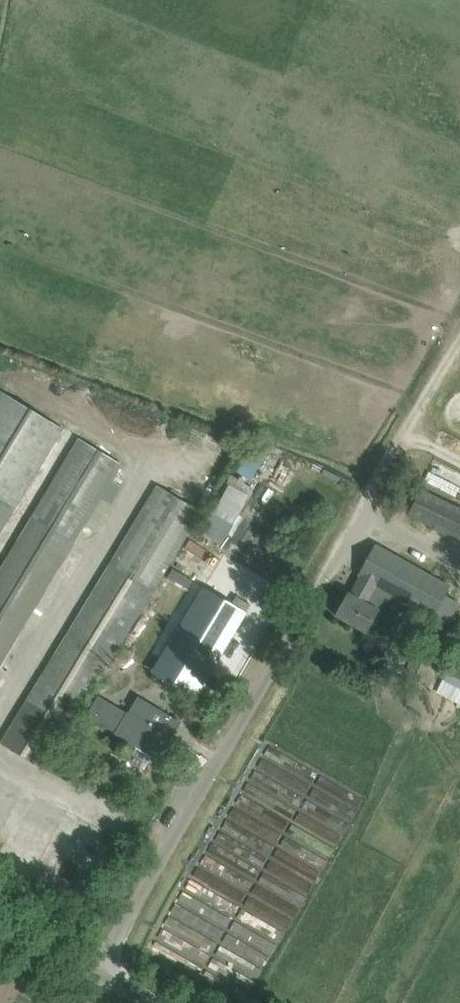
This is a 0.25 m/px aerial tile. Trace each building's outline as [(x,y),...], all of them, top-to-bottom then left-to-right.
[(18,508),(64,428),(1,389),(0,391),(0,537),(18,508)] [(59,569),(122,464),(80,437),(22,533),(0,569),(0,666),(59,569)] [(238,468),(253,479),(267,458),(252,447),(238,468)] [(232,475),(229,484),(249,492),(252,483),(232,475)] [(45,769),(153,590),(203,513),(156,485),(1,742),(3,744),(45,769)] [(439,498),(421,489),(409,515),(459,538),(459,507),(439,498)] [(449,585),(394,554),(376,544),(359,575),(361,576),(351,593),(349,592),(336,615),(367,632),(379,611),(383,613),(392,595),(447,625),(459,602),(444,594),(449,585)] [(196,696),(246,613),(203,588),(153,670),(196,696)] [(447,672),(459,679),(459,646),(447,672)] [(158,758),(181,721),(138,696),(127,715),(99,698),(89,715),(117,732),(117,733),(158,758)]
